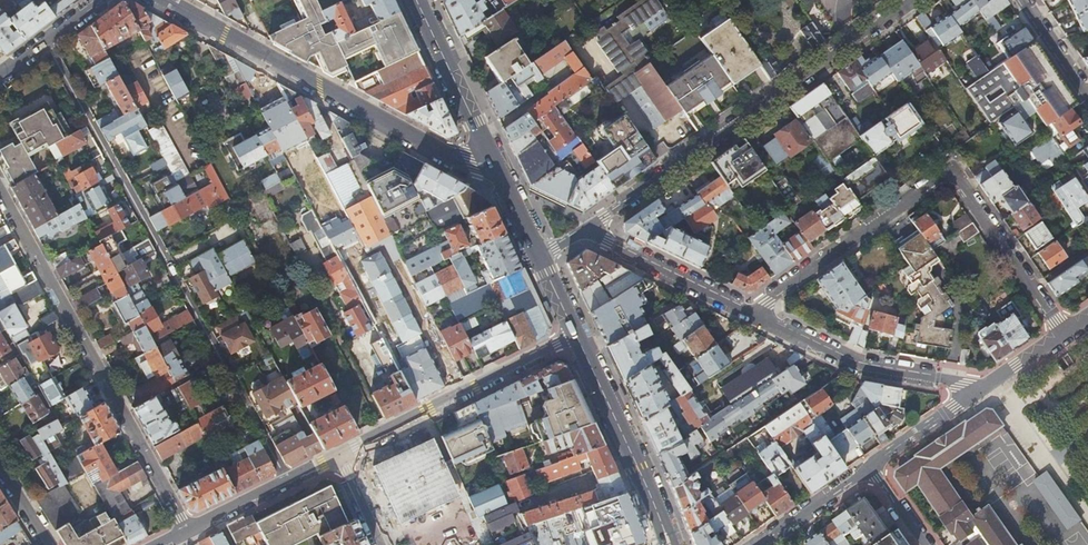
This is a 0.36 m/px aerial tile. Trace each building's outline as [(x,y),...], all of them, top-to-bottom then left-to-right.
[(3,11),(4,13),(5,14),(13,8),(8,1),(7,0),(0,0),(0,7),(3,11)] [(24,40),(54,18),(43,2),(36,8),(30,0),(25,0),(24,1),(19,5),(22,9),(17,13),(13,8),(5,14),(24,40)] [(13,8),(19,5),(24,1),(23,0),(10,0),(8,1),(13,8)] [(54,18),(78,0),(46,0),(43,2),(54,18)] [(233,0),(217,0),(224,13),(229,10),(233,17),(238,20),(242,17),(233,0)] [(271,42),(301,58),(344,82),(352,79),(344,62),(334,42),(330,32),(325,22),(320,11),(315,0),(297,0),(310,25),(303,29),(302,27),(271,42)] [(392,0),(358,0),(359,3),(362,2),(364,6),(369,4),(374,14),(368,17),(367,15),(353,22),(356,28),(352,30),(339,2),(320,11),(325,22),(331,18),(334,24),(333,25),(334,27),(335,27),(336,29),(330,32),(334,42),(348,35),(360,29),(398,11),(392,0)] [(442,4),(458,37),(462,34),(497,12),(494,7),(481,15),(479,12),(481,12),(488,7),(483,0),(478,0),(474,3),(474,4),(471,0),(443,0),(442,4)] [(515,0),(490,0),(489,1),(494,7),(497,12),(501,9),(515,0)] [(607,92),(614,103),(628,93),(652,128),(680,108),(663,83),(648,61),(646,63),(645,60),(647,59),(644,55),(642,56),(641,54),(644,52),(636,40),(649,31),(643,22),(662,9),(656,0),(640,0),(594,32),(598,39),(595,41),(616,72),(620,70),(622,74),(603,87),(607,92)] [(973,3),(971,0),(952,0),(960,12),(965,9),(967,12),(970,10),(967,7),(973,3)] [(999,27),(990,14),(1008,2),(1007,0),(988,0),(986,1),(976,8),(993,31),(999,27)] [(1087,11),(1087,0),(1076,0),(1069,4),(1076,17),(1087,11)] [(130,1),(123,2),(138,30),(142,37),(144,40),(155,34),(154,31),(141,7),(130,1)] [(121,2),(90,25),(103,50),(138,30),(123,2),(121,2)] [(19,5),(13,8),(17,13),(22,9),(19,5)] [(161,18),(141,7),(154,31),(161,18)] [(516,31),(501,9),(497,12),(462,34),(466,40),(485,27),(496,44),(516,31)] [(344,62),(352,79),(353,82),(367,75),(383,67),(417,51),(410,38),(398,11),(360,29),(348,35),(334,42),(344,62)] [(1076,17),(1083,32),(1087,30),(1087,11),(1076,17)] [(915,16),(923,28),(929,23),(921,12),(915,16)] [(5,54),(24,40),(5,14),(4,13),(0,16),(0,47),(5,54)] [(930,27),(942,44),(943,45),(961,33),(947,14),(929,27),(930,27)] [(161,18),(154,31),(155,34),(168,57),(172,54),(170,51),(175,48),(172,43),(187,34),(185,32),(161,18)] [(709,51),(731,85),(759,66),(755,61),(727,19),(700,38),(709,51)] [(799,31),(811,49),(823,41),(811,23),(799,31)] [(103,50),(90,25),(77,35),(90,60),(93,65),(83,71),(93,89),(101,84),(117,75),(103,50)] [(1015,53),(1033,39),(1024,25),(1005,38),(1015,53)] [(930,38),(937,48),(942,44),(930,27),(925,31),(930,38)] [(963,36),(965,39),(973,34),(971,31),(963,36)] [(965,39),(971,47),(979,41),(973,34),(965,39)] [(910,52),(925,74),(945,60),(937,48),(930,38),(910,52)] [(503,81),(509,77),(528,64),(511,39),(483,57),(500,83),(503,81)] [(1070,108),(1077,103),(1033,39),(1015,53),(988,72),(977,79),(972,83),(965,88),(990,124),(1014,107),(1026,99),(1034,111),(1044,125),(1050,121),(1070,108)] [(540,132),(543,136),(555,153),(576,137),(555,106),(591,79),(563,40),(528,64),(509,77),(513,82),(517,88),(526,100),(532,96),(523,83),(532,78),(535,83),(542,78),(539,74),(563,57),(577,76),(526,112),(531,118),(535,125),(540,132)] [(901,40),(879,56),(896,81),(908,73),(916,84),(927,77),(925,74),(910,52),(901,40)] [(224,53),(207,44),(225,77),(234,72),(224,53)] [(977,79),(988,72),(971,47),(960,54),(977,79)] [(353,82),(357,89),(445,137),(455,132),(430,79),(417,51),(383,67),(367,75),(353,82)] [(663,83),(680,108),(684,113),(702,100),(705,104),(705,105),(721,94),(720,93),(731,85),(709,51),(697,60),(694,56),(681,66),(683,69),(663,83)] [(759,66),(768,80),(779,72),(767,53),(755,61),(759,66)] [(852,61),(865,79),(882,67),(875,56),(870,60),(866,63),(864,60),(860,55),(852,61)] [(275,82),(232,58),(269,127),(279,148),(293,174),(305,195),(362,303),(374,326),(380,338),(394,363),(397,370),(414,402),(438,389),(435,383),(430,373),(409,334),(364,247),(344,211),(343,208),(336,195),(325,173),(306,138),(275,82)] [(852,61),(836,72),(848,90),(865,79),(852,61)] [(174,68),(162,74),(179,104),(190,98),(174,68)] [(124,88),(117,75),(101,84),(100,87),(101,90),(107,87),(123,115),(136,109),(124,88)] [(959,80),(965,88),(972,83),(966,76),(959,80)] [(485,93),(491,106),(511,93),(517,88),(513,82),(509,77),(503,81),(500,83),(485,93)] [(136,81),(124,88),(136,109),(141,118),(146,115),(144,110),(150,107),(136,81)] [(295,92),(275,82),(306,138),(313,134),(308,124),(311,123),(312,126),(315,124),(300,96),(294,98),(298,105),(293,108),(289,101),(295,92)] [(798,119),(827,162),(860,138),(859,136),(821,82),(788,106),(798,119)] [(237,103),(249,96),(241,83),(229,90),(237,103)] [(491,106),(497,119),(518,105),(526,100),(517,88),(511,93),(491,106)] [(300,96),(315,124),(332,158),(337,156),(327,136),(330,135),(313,105),(314,103),(299,95),(300,96)] [(226,107),(220,97),(197,110),(202,119),(214,112),(226,107)] [(1023,119),(1034,111),(1026,99),(1014,107),(1016,110),(998,123),(1013,146),(1032,132),(1023,119)] [(684,113),(686,117),(705,104),(702,100),(684,113)] [(45,114),(52,110),(48,102),(41,106),(45,114)] [(859,136),(860,138),(871,153),(872,155),(918,123),(905,104),(883,119),(887,125),(882,128),(878,122),(859,136)] [(69,135),(62,122),(59,123),(52,110),(45,114),(41,106),(16,120),(20,128),(14,131),(18,138),(0,148),(0,153),(1,156),(0,156),(0,170),(10,187),(34,173),(37,172),(28,157),(48,146),(48,147),(69,135)] [(231,117),(226,107),(214,112),(218,120),(220,123),(231,117)] [(1079,123),(1070,108),(1050,121),(1068,147),(1080,138),(1073,127),(1079,123)] [(120,117),(99,128),(107,142),(114,138),(113,136),(121,132),(123,134),(130,130),(128,128),(137,123),(140,130),(142,129),(143,131),(147,129),(141,118),(136,109),(123,115),(120,117)] [(822,109),(821,110),(814,114),(812,116),(823,132),(833,125),(822,109)] [(349,122),(326,110),(347,151),(350,158),(358,154),(359,152),(359,151),(359,150),(360,149),(365,147),(363,143),(357,146),(350,133),(353,132),(348,123),(349,122)] [(114,111),(95,121),(99,128),(120,117),(119,114),(116,115),(114,111)] [(202,119),(206,126),(218,120),(214,112),(202,119)] [(654,160),(623,115),(600,130),(610,144),(609,145),(609,150),(593,162),(594,162),(597,167),(612,189),(654,160)] [(502,130),(509,143),(530,129),(525,122),(522,117),(502,130)] [(525,122),(530,129),(535,125),(531,118),(525,122)] [(775,135),(761,145),(800,201),(802,199),(837,175),(827,162),(798,119),(793,122),(793,121),(775,134),(775,135)] [(20,128),(16,120),(10,124),(14,131),(20,128)] [(160,123),(147,130),(167,165),(175,181),(188,174),(160,123)] [(509,143),(514,155),(536,141),(533,137),(540,132),(535,125),(530,129),(509,143)] [(90,134),(85,126),(80,130),(84,137),(90,134)] [(269,127),(256,134),(267,155),(279,148),(269,127)] [(969,138),(963,129),(957,134),(963,143),(969,138)] [(84,137),(80,130),(69,135),(48,147),(54,159),(56,161),(61,158),(87,143),(84,137)] [(267,155),(256,134),(244,140),(240,133),(223,142),(238,170),(267,155)] [(1050,135),(1029,150),(1038,161),(1047,155),(1053,164),(1065,156),(1050,135)] [(576,137),(555,153),(560,159),(571,151),(583,169),(594,162),(593,162),(576,137)] [(536,141),(514,155),(529,185),(530,186),(555,169),(536,141)] [(735,144),(709,162),(719,177),(727,188),(727,189),(738,181),(736,178),(745,173),(748,177),(763,167),(752,152),(746,142),(738,148),(735,144)] [(761,145),(752,152),(763,167),(791,207),(800,201),(761,145)] [(101,154),(98,148),(91,152),(95,158),(101,154)] [(360,195),(364,193),(367,191),(350,158),(347,151),(342,153),(340,158),(360,195)] [(350,158),(367,191),(370,197),(371,197),(382,217),(418,198),(416,193),(408,178),(359,152),(358,154),(350,158)] [(464,186),(402,152),(398,159),(408,178),(416,193),(421,190),(442,202),(449,198),(461,191),(464,186)] [(881,187),(890,180),(872,155),(871,153),(867,155),(868,156),(839,178),(846,188),(857,203),(866,197),(865,195),(879,184),(881,187)] [(1047,155),(1038,161),(1044,170),(1053,164),(1047,155)] [(210,162),(203,166),(222,201),(229,197),(210,162)] [(276,173),(271,163),(261,169),(271,187),(281,181),(276,173)] [(555,169),(530,186),(565,203),(576,182),(575,180),(572,177),(576,174),(568,163),(562,167),(560,170),(556,168),(555,169)] [(985,169),(974,177),(980,184),(998,171),(992,163),(984,168),(985,169)] [(67,167),(60,171),(70,188),(71,188),(74,194),(80,190),(81,190),(101,179),(98,173),(94,175),(90,166),(81,171),(78,167),(69,172),(67,167)] [(337,167),(325,173),(336,195),(343,208),(350,205),(347,199),(352,196),(337,167)] [(576,182),(565,203),(581,211),(612,189),(597,167),(576,182)] [(980,184),(992,203),(1001,197),(1005,202),(1003,204),(1006,208),(1008,207),(1012,212),(1027,202),(1016,186),(1015,187),(1014,185),(1013,186),(1001,169),(998,171),(980,184)] [(276,173),(281,181),(282,181),(286,178),(282,170),(276,173)] [(57,215),(34,173),(10,187),(32,228),(57,215)] [(164,209),(148,217),(156,231),(205,204),(207,209),(220,202),(210,184),(198,190),(189,174),(188,174),(175,181),(184,198),(179,200),(164,209)] [(282,181),(286,188),(287,187),(294,200),(305,195),(293,174),(286,178),(282,181)] [(165,175),(150,184),(164,209),(179,200),(184,198),(175,181),(170,184),(165,175)] [(696,192),(697,194),(703,204),(709,200),(716,210),(719,208),(718,205),(722,202),(717,194),(727,188),(719,177),(696,192)] [(1063,206),(1076,226),(1081,222),(1082,216),(1076,207),(1087,199),(1074,178),(1062,186),(1058,181),(1050,186),(1063,206)] [(271,187),(262,191),(266,198),(286,188),(282,181),(281,181),(271,187)] [(74,194),(73,194),(78,203),(77,203),(85,217),(85,218),(95,213),(94,210),(109,201),(100,184),(83,193),(81,190),(80,190),(74,194)] [(855,215),(862,210),(857,203),(846,188),(844,190),(840,184),(832,189),(834,193),(828,198),(831,202),(842,219),(846,216),(848,217),(849,216),(850,216),(851,215),(851,214),(851,213),(853,212),(855,215)] [(486,197),(464,186),(461,191),(449,198),(452,203),(457,212),(445,218),(448,225),(490,207),(486,197)] [(1058,210),(1063,206),(1050,186),(1045,190),(1058,210)] [(262,191),(252,197),(272,235),(282,229),(267,201),(266,198),(262,191)] [(367,199),(344,211),(364,247),(390,234),(382,217),(371,197),(370,197),(367,191),(364,193),(367,199)] [(267,201),(282,229),(297,222),(282,193),(267,201)] [(671,203),(662,209),(663,210),(665,214),(672,224),(681,218),(703,204),(697,194),(675,208),(671,203)] [(305,195),(294,200),(324,256),(329,257),(330,259),(323,263),(348,310),(344,312),(353,329),(356,336),(373,327),(370,322),(368,323),(358,305),(362,303),(305,195)] [(420,201),(425,211),(432,207),(434,206),(430,199),(427,197),(420,201)] [(425,211),(424,211),(427,216),(452,203),(449,198),(442,202),(434,206),(432,207),(425,211)] [(662,209),(656,199),(623,223),(624,231),(645,241),(669,226),(672,224),(665,214),(656,220),(653,216),(663,210),(662,209)] [(709,200),(703,204),(681,218),(683,221),(686,220),(694,231),(714,217),(710,211),(712,209),(714,212),(717,210),(716,210),(709,200)] [(812,213),(824,230),(832,225),(833,227),(843,220),(842,219),(831,202),(819,211),(818,209),(812,213)] [(1012,212),(1011,213),(1022,229),(1038,218),(1027,202),(1012,212)] [(77,203),(57,215),(32,228),(39,241),(50,235),(56,237),(57,232),(61,230),(65,230),(66,230),(67,230),(70,229),(71,228),(73,227),(74,225),(75,224),(75,222),(76,222),(85,217),(77,203)] [(120,229),(128,224),(117,203),(106,209),(112,222),(93,232),(98,241),(117,230),(120,229)] [(434,230),(430,232),(434,240),(444,235),(450,248),(439,253),(443,260),(449,257),(457,253),(456,250),(467,246),(462,233),(464,232),(463,228),(460,230),(460,228),(468,225),(472,232),(473,232),(479,244),(503,233),(490,207),(448,225),(435,231),(434,230)] [(800,232),(807,242),(808,241),(809,242),(809,241),(810,242),(817,237),(816,237),(817,236),(817,235),(824,230),(812,213),(811,211),(793,223),(800,232)] [(910,219),(919,232),(927,244),(941,234),(926,213),(918,219),(916,215),(910,219)] [(972,222),(966,213),(952,223),(958,232),(972,222)] [(747,237),(775,275),(812,249),(807,242),(800,232),(781,245),(773,234),(788,223),(781,214),(747,237)] [(972,222),(958,232),(956,233),(963,242),(978,232),(972,222)] [(1040,222),(1024,233),(1035,249),(1052,238),(1051,237),(1046,229),(1040,222)] [(669,226),(645,241),(698,267),(708,246),(669,226)] [(1046,229),(1051,237),(1056,233),(1051,226),(1046,229)] [(6,227),(0,231),(0,241),(11,235),(6,227)] [(125,239),(120,229),(117,230),(98,241),(99,244),(115,272),(126,266),(116,247),(118,242),(125,239)] [(919,232),(896,248),(908,266),(901,270),(911,285),(908,286),(907,291),(910,297),(917,293),(921,299),(918,301),(917,306),(924,317),(921,319),(920,324),(915,323),(913,329),(917,330),(914,342),(948,347),(951,329),(943,327),(945,317),(942,312),(953,305),(944,291),(941,293),(936,286),(938,285),(939,281),(936,276),(931,279),(926,271),(928,270),(930,267),(927,262),(936,256),(932,250),(927,244),(919,232)] [(519,268),(503,233),(479,244),(470,247),(473,253),(476,252),(477,248),(487,269),(481,271),(487,283),(519,268)] [(50,235),(39,241),(42,245),(56,237),(50,235)] [(300,238),(290,244),(297,256),(307,251),(300,238)] [(13,239),(0,246),(0,272),(14,264),(8,252),(17,247),(13,239)] [(1065,257),(1054,241),(1037,252),(1049,269),(1065,257)] [(154,251),(149,242),(135,250),(137,254),(133,257),(135,261),(142,257),(154,251)] [(99,244),(87,251),(110,291),(122,285),(115,272),(99,244)] [(738,244),(723,255),(727,261),(743,250),(738,244)] [(216,255),(231,282),(241,300),(258,291),(245,266),(246,265),(235,245),(216,255)] [(436,246),(404,262),(411,275),(443,260),(439,253),(436,246)] [(932,250),(936,256),(955,284),(960,281),(937,246),(932,250)] [(188,260),(188,261),(192,268),(201,264),(203,269),(188,278),(202,304),(205,302),(207,303),(214,299),(214,297),(217,295),(215,290),(231,282),(216,255),(212,247),(188,260)] [(604,291),(607,289),(612,297),(618,294),(628,287),(643,278),(586,249),(567,263),(589,311),(609,299),(604,291)] [(64,252),(50,260),(55,269),(69,261),(64,252)] [(449,257),(453,265),(467,292),(475,288),(473,282),(474,281),(459,252),(457,253),(449,257)] [(69,261),(55,269),(60,278),(83,265),(78,256),(69,261)] [(142,257),(135,261),(126,266),(115,272),(122,285),(124,288),(148,275),(141,261),(144,260),(142,257)] [(1047,283),(1056,296),(1077,281),(1075,277),(1087,268),(1081,259),(1047,283)] [(841,262),(827,272),(846,299),(851,305),(864,296),(841,262)] [(0,272),(0,274),(7,287),(0,292),(0,295),(2,298),(11,293),(35,279),(31,271),(21,276),(14,264),(0,272)] [(434,274),(444,295),(457,320),(476,310),(467,292),(453,265),(434,274)] [(467,292),(476,310),(494,300),(503,320),(537,305),(519,268),(487,283),(475,288),(467,292)] [(737,274),(732,284),(746,291),(753,290),(768,279),(760,268),(746,278),(737,274)] [(827,272),(816,280),(836,309),(846,299),(827,272)] [(415,284),(426,305),(444,295),(434,274),(415,284)] [(654,283),(643,278),(628,287),(618,294),(612,297),(609,299),(589,311),(594,322),(606,346),(645,324),(640,314),(643,313),(633,296),(651,286),(654,283)] [(35,279),(11,293),(16,303),(21,304),(42,292),(35,279)] [(122,285),(110,291),(115,300),(111,302),(123,324),(127,322),(132,331),(143,324),(132,305),(128,296),(124,288),(122,285)] [(96,288),(73,301),(77,309),(101,297),(96,288)] [(968,288),(961,293),(980,320),(989,315),(983,307),(982,307),(968,288)] [(140,290),(128,296),(132,305),(145,298),(140,290)] [(159,324),(146,299),(145,298),(132,305),(143,324),(152,341),(165,334),(192,319),(184,305),(167,314),(169,318),(159,324)] [(0,299),(0,321),(5,329),(8,335),(13,344),(29,335),(25,327),(26,327),(13,303),(6,307),(1,299),(0,299)] [(846,299),(836,309),(833,312),(831,318),(847,325),(850,318),(855,321),(846,341),(855,345),(860,329),(866,310),(851,305),(846,299)] [(690,315),(694,312),(690,306),(684,310),(680,304),(652,319),(656,326),(666,321),(671,328),(672,327),(690,315)] [(503,320),(504,321),(505,321),(513,338),(519,349),(545,335),(547,326),(537,305),(503,320)] [(293,316),(289,309),(280,314),(285,323),(294,318),(293,316)] [(302,312),(293,316),(294,318),(298,324),(307,341),(314,337),(315,340),(328,334),(315,310),(304,316),(302,312)] [(39,319),(43,326),(44,326),(57,318),(53,311),(39,319)] [(868,329),(901,338),(903,326),(895,323),(897,317),(873,311),(868,329)] [(1012,350),(1030,338),(1012,311),(994,324),(1012,350)] [(702,325),(694,312),(690,315),(672,327),(671,328),(679,341),(702,325)] [(253,341),(239,314),(215,327),(230,354),(237,350),(237,351),(247,345),(246,345),(253,341)] [(294,318),(285,323),(281,325),(271,330),(276,339),(275,339),(280,349),(293,342),(296,348),(307,342),(307,341),(298,324),(294,318)] [(434,321),(409,334),(430,373),(454,361),(454,360),(439,331),(434,321)] [(468,341),(472,350),(476,359),(513,338),(505,321),(504,321),(468,341)] [(979,339),(995,362),(1012,350),(994,324),(993,323),(985,328),(983,328),(977,332),(977,334),(980,338),(979,339)] [(143,324),(132,331),(131,331),(142,351),(139,353),(140,355),(155,347),(152,341),(143,324)] [(448,327),(439,331),(454,360),(472,350),(468,341),(459,324),(449,328),(448,327)] [(650,334),(645,324),(606,346),(622,381),(648,363),(656,357),(660,355),(655,346),(650,349),(644,353),(643,355),(639,355),(636,348),(637,346),(635,342),(645,337),(650,334)] [(702,325),(679,341),(672,346),(676,352),(686,346),(695,358),(715,344),(702,325)] [(43,326),(29,335),(13,344),(18,352),(37,386),(49,379),(52,377),(41,358),(57,349),(48,332),(47,332),(44,326),(43,326)] [(5,329),(0,332),(0,356),(2,354),(9,350),(2,339),(8,335),(5,329)] [(860,329),(855,345),(862,349),(866,333),(860,329)] [(109,333),(95,341),(99,349),(113,341),(109,333)] [(178,357),(165,334),(152,341),(155,347),(164,364),(178,357)] [(653,340),(650,334),(645,337),(650,349),(655,346),(653,340)] [(394,363),(380,338),(370,343),(375,353),(377,352),(384,365),(389,362),(391,364),(394,363)] [(117,350),(113,341),(99,349),(104,357),(117,350)] [(728,363),(715,344),(695,358),(703,371),(694,377),(698,383),(728,363)] [(155,347),(140,355),(141,357),(144,356),(155,376),(124,394),(132,408),(157,395),(158,397),(164,393),(177,386),(164,364),(155,347)] [(960,348),(958,365),(968,366),(969,349),(960,348)] [(648,363),(622,381),(641,420),(663,406),(669,402),(689,389),(676,371),(663,352),(660,355),(656,357),(664,368),(661,369),(677,392),(672,395),(672,396),(666,401),(648,363)] [(190,379),(178,357),(164,364),(177,386),(190,379)] [(841,375),(804,357),(789,366),(804,380),(806,378),(814,372),(826,381),(825,383),(826,385),(841,375)] [(24,375),(14,359),(0,368),(0,373),(8,386),(23,376),(24,375)] [(517,381),(525,396),(541,390),(536,379),(541,377),(546,388),(572,379),(564,363),(557,361),(517,381)] [(293,377),(285,382),(296,401),(298,407),(332,389),(319,364),(305,371),(303,367),(290,373),(293,377)] [(804,380),(789,366),(775,375),(796,405),(799,403),(804,400),(813,393),(804,380)] [(435,383),(438,389),(454,381),(448,369),(442,372),(445,377),(435,383)] [(378,390),(371,394),(383,417),(414,402),(397,370),(389,374),(394,382),(395,383),(396,384),(393,385),(392,384),(387,386),(387,385),(386,385),(384,381),(384,382),(383,381),(375,385),(378,390)] [(92,382),(88,373),(74,381),(79,389),(83,387),(92,382)] [(796,405),(775,375),(756,388),(769,406),(777,418),(796,405)] [(35,394),(23,376),(8,386),(19,404),(35,394)] [(285,382),(282,376),(263,386),(261,385),(255,389),(254,391),(251,393),(265,418),(296,401),(285,382)] [(49,379),(37,386),(40,391),(49,406),(61,400),(49,379)] [(192,382),(190,379),(177,386),(187,406),(189,409),(200,403),(189,384),(192,382)] [(540,441),(592,423),(582,400),(572,379),(546,388),(541,390),(525,396),(477,414),(472,403),(453,413),(460,429),(441,438),(451,461),(458,458),(459,461),(491,449),(489,442),(506,437),(504,432),(526,423),(534,444),(540,441)] [(73,391),(69,381),(58,385),(61,395),(73,391)] [(517,381),(472,403),(477,414),(525,396),(517,381)] [(882,386),(862,382),(851,403),(855,409),(859,414),(864,411),(866,414),(876,407),(880,403),(882,386)] [(187,406),(177,386),(164,393),(175,413),(187,406)] [(900,389),(882,386),(880,403),(895,425),(898,423),(903,414),(903,407),(897,406),(900,389)] [(83,387),(79,389),(67,396),(78,416),(94,407),(83,387)] [(663,406),(641,420),(656,453),(681,442),(680,441),(673,428),(678,426),(686,437),(688,436),(687,433),(708,419),(689,389),(669,402),(679,420),(674,423),(670,413),(667,414),(663,406)] [(820,389),(813,393),(804,400),(814,416),(818,413),(829,406),(830,405),(820,389)] [(340,403),(335,393),(329,396),(334,406),(340,403)] [(44,409),(35,394),(19,404),(32,423),(49,412),(46,408),(44,409)] [(157,395),(132,408),(152,444),(177,430),(172,420),(168,422),(157,402),(160,401),(158,397),(157,395)] [(120,431),(104,402),(94,407),(78,416),(95,445),(99,443),(120,431)] [(203,410),(200,403),(189,409),(196,423),(201,431),(227,417),(221,406),(205,415),(202,411),(203,410)] [(796,405),(777,418),(764,426),(774,441),(779,447),(803,431),(820,457),(816,460),(812,455),(805,460),(803,457),(801,457),(798,459),(797,461),(799,464),(793,468),(810,492),(843,469),(837,459),(810,419),(799,403),(796,405)] [(876,407),(866,414),(861,418),(873,436),(879,444),(887,439),(880,429),(888,424),(890,428),(895,425),(880,403),(876,407)] [(321,449),(355,431),(342,406),(325,415),(326,417),(324,418),(323,416),(308,424),(313,433),(321,449)] [(668,472),(676,484),(694,472),(711,461),(729,449),(747,437),(757,430),(764,426),(777,418),(769,406),(668,472)] [(859,414),(855,409),(839,419),(845,428),(857,445),(857,446),(873,436),(861,418),(859,414)] [(1003,426),(993,412),(988,410),(967,424),(966,423),(916,456),(917,458),(897,471),(896,477),(906,491),(918,483),(943,518),(942,518),(958,541),(966,536),(971,542),(967,544),(1018,544),(990,505),(973,517),(939,469),(1003,426)] [(814,416),(810,419),(837,459),(857,445),(845,428),(834,436),(818,413),(814,416)] [(232,414),(227,417),(231,425),(236,422),(232,414)] [(231,425),(227,417),(201,431),(203,435),(207,442),(233,428),(231,425)] [(62,430),(56,419),(36,430),(38,433),(42,441),(62,430)] [(201,431),(196,423),(163,441),(153,447),(163,464),(169,460),(166,455),(203,435),(201,431)] [(584,451),(603,445),(592,423),(540,441),(545,454),(562,447),(566,446),(569,453),(565,452),(559,455),(559,456),(555,458),(556,462),(558,461),(568,457),(575,455),(584,451)] [(271,439),(287,430),(292,439),(294,437),(297,438),(299,441),(298,441),(306,456),(321,449),(313,433),(305,437),(302,432),(300,432),(296,434),(296,435),(290,433),(288,429),(271,439)] [(287,430),(271,439),(284,463),(290,465),(306,456),(298,441),(299,441),(297,438),(294,437),(292,439),(287,430)] [(49,453),(42,441),(38,433),(30,438),(28,435),(19,440),(31,461),(41,455),(42,458),(49,453)] [(12,435),(0,443),(4,449),(16,442),(12,435)] [(747,437),(729,449),(734,456),(744,450),(758,470),(765,465),(757,453),(754,448),(747,437)] [(803,438),(800,440),(807,452),(812,449),(809,443),(807,444),(803,438)] [(275,472),(258,439),(243,447),(260,479),(275,472)] [(465,491),(451,461),(444,464),(432,439),(401,455),(373,466),(398,521),(425,509),(444,501),(459,494),(465,491)] [(779,447),(774,441),(765,447),(757,453),(765,465),(771,473),(773,476),(788,467),(787,466),(790,464),(779,447)] [(99,443),(95,445),(76,455),(86,472),(93,485),(116,472),(99,443)] [(757,453),(765,447),(762,443),(754,448),(757,453)] [(260,479),(243,447),(236,451),(238,454),(230,458),(233,465),(229,467),(217,445),(210,448),(217,462),(234,492),(260,479)] [(596,478),(615,471),(603,445),(584,451),(587,457),(590,465),(592,470),(596,478)] [(528,468),(521,448),(503,455),(509,475),(528,468)] [(587,457),(584,451),(575,455),(568,457),(558,461),(556,462),(535,469),(538,476),(540,483),(581,468),(579,463),(578,460),(584,458),(587,457)] [(57,467),(49,453),(42,458),(41,458),(44,462),(40,465),(34,469),(48,489),(58,483),(60,486),(63,485),(67,483),(57,467)] [(86,472),(76,455),(57,467),(67,483),(86,472)] [(145,476),(136,461),(116,472),(93,485),(112,517),(113,518),(128,509),(118,491),(145,476)] [(711,461),(694,472),(697,476),(700,481),(717,469),(711,461)] [(196,512),(234,492),(217,462),(213,464),(216,470),(177,490),(188,509),(196,512)] [(484,516),(514,502),(532,494),(526,481),(538,476),(535,469),(505,480),(469,497),(474,510),(480,508),(484,516)] [(625,491),(615,471),(596,478),(595,479),(598,484),(595,485),(596,489),(554,503),(553,501),(554,501),(554,500),(548,501),(549,504),(546,505),(536,508),(532,494),(514,502),(524,525),(516,528),(522,544),(519,544),(534,544),(531,539),(525,526),(569,511),(625,491)] [(676,484),(672,487),(681,510),(708,492),(705,488),(698,493),(696,491),(697,490),(696,484),(697,483),(694,480),(691,483),(690,481),(697,476),(694,472),(676,484)] [(1081,521),(1046,472),(1040,476),(1032,481),(1067,531),(1081,521)] [(773,476),(771,473),(766,477),(772,485),(760,494),(764,500),(775,516),(792,504),(773,476)] [(178,474),(170,478),(174,484),(181,480),(178,474)] [(734,484),(730,487),(732,490),(747,512),(764,500),(760,494),(751,482),(738,491),(734,484)] [(112,517),(108,519),(103,511),(88,520),(93,528),(77,537),(68,523),(76,518),(73,513),(79,509),(63,485),(60,486),(35,498),(65,544),(128,544),(116,525),(113,518),(112,517)] [(317,536),(347,522),(329,485),(300,500),(316,534),(317,536)] [(731,496),(717,506),(721,511),(730,524),(747,512),(732,490),(729,492),(731,496)] [(474,510),(465,491),(459,494),(468,515),(470,515),(469,513),(474,510)] [(581,536),(635,517),(625,491),(569,511),(574,525),(578,535),(581,536)] [(708,492),(681,510),(689,532),(704,522),(706,521),(701,513),(703,511),(700,507),(702,505),(701,503),(703,502),(713,516),(721,511),(717,506),(708,492)] [(16,520),(0,494),(0,530),(16,520)] [(848,511),(872,544),(876,544),(891,535),(866,499),(848,511)] [(300,500),(255,523),(266,544),(295,544),(316,534),(300,500)] [(444,501),(425,509),(427,515),(446,506),(444,501)] [(522,544),(516,528),(524,525),(514,502),(484,516),(486,521),(485,522),(496,544),(519,544),(522,544)] [(128,509),(113,518),(116,525),(128,544),(130,544),(148,536),(143,528),(139,520),(135,514),(131,507),(128,509)] [(531,539),(574,525),(569,511),(525,526),(531,539)] [(706,521),(704,522),(709,530),(711,533),(721,526),(727,536),(734,531),(730,524),(721,511),(713,516),(706,521)] [(835,522),(845,536),(851,532),(857,540),(859,538),(864,544),(872,544),(848,511),(834,521),(835,522)] [(251,515),(243,519),(241,517),(225,525),(235,543),(240,540),(243,544),(266,544),(255,523),(251,515)] [(490,544),(480,524),(485,522),(483,517),(478,519),(477,516),(472,519),(471,518),(470,518),(482,544),(489,544),(490,544)] [(643,540),(635,517),(581,536),(573,539),(576,544),(628,544),(643,540)] [(354,519),(347,522),(317,536),(322,544),(331,544),(333,544),(332,542),(337,539),(340,544),(366,544),(354,519)] [(485,522),(480,524),(490,544),(496,544),(485,522)] [(689,532),(694,544),(719,544),(712,535),(707,538),(704,533),(709,530),(704,522),(689,532)] [(821,532),(830,544),(849,544),(850,544),(845,536),(835,522),(832,525),(830,522),(826,525),(828,527),(821,532)] [(573,539),(581,536),(578,535),(574,525),(531,539),(534,544),(576,544),(573,539)] [(899,529),(891,535),(876,544),(910,544),(899,529)] [(220,530),(209,536),(213,544),(228,544),(220,530)] [(806,542),(808,544),(830,544),(821,532),(806,542)] [(209,536),(198,542),(199,544),(213,544),(209,536)] [(958,541),(955,543),(956,544),(967,544),(971,542),(966,536),(958,541)]
